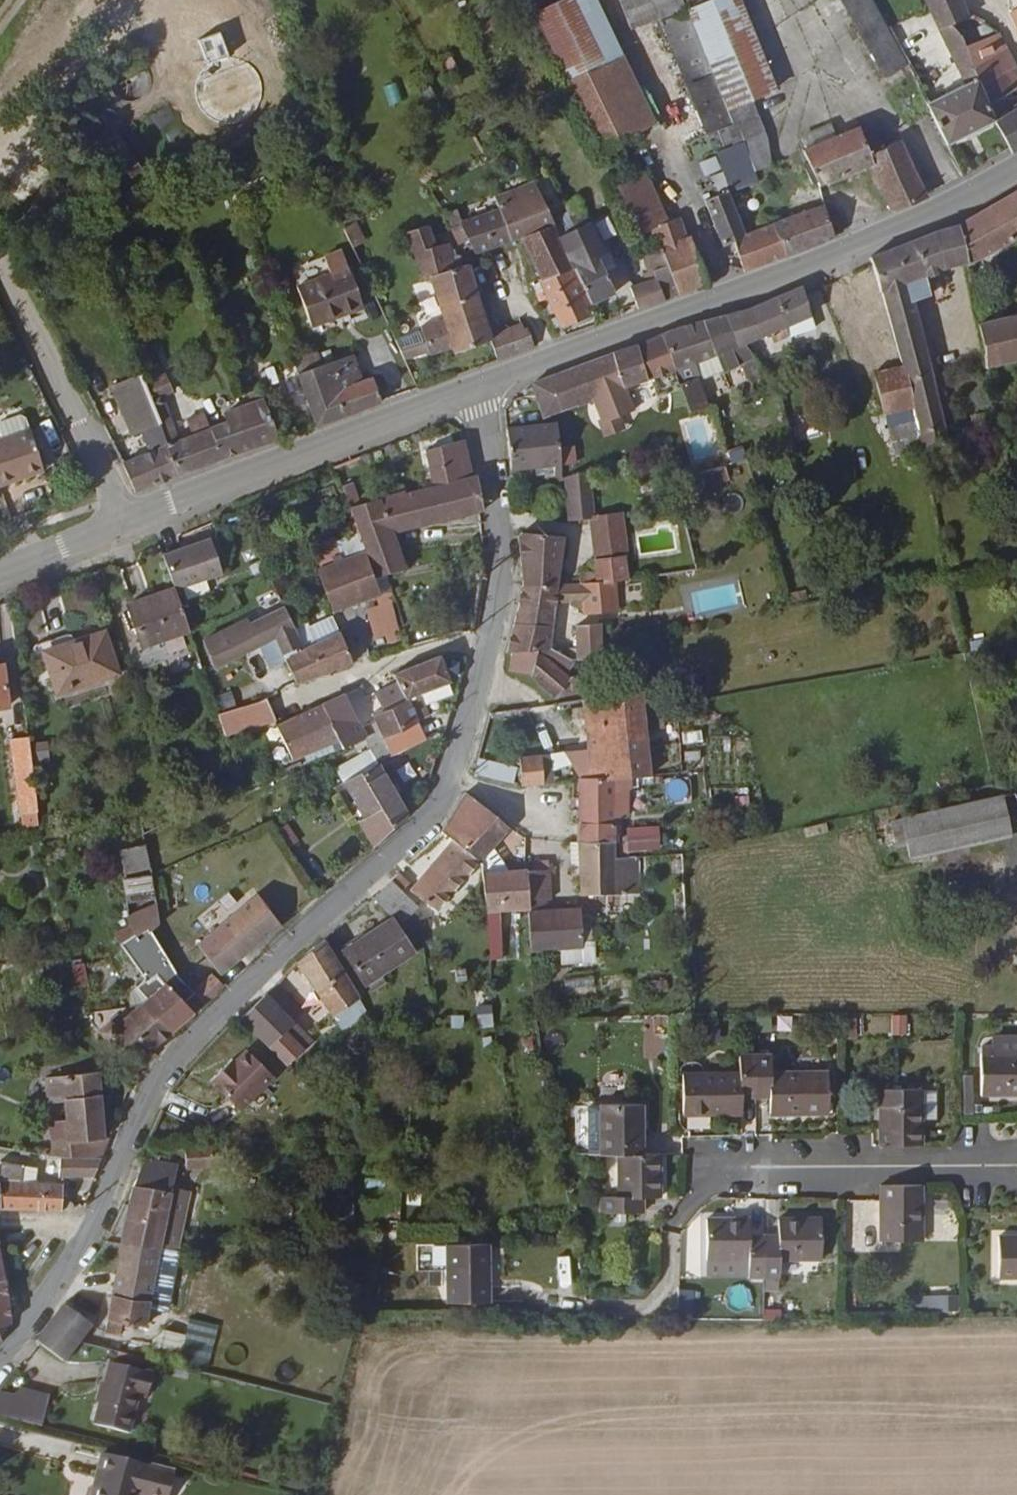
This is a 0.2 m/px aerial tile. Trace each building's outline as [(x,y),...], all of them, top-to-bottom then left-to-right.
[(533,8),(594,152),(629,135),(573,0),(547,0),(533,8)] [(630,18),(661,0),(621,0),(630,18)] [(685,0),(679,0),(659,8),(686,73),(712,62),(685,0)] [(712,62),(731,107),(754,98),(777,88),(741,0),(685,0),(712,62)] [(880,80),(907,66),(872,0),(838,0),(880,80)] [(940,30),(948,27),(971,16),(963,0),(926,0),(940,30)] [(984,25),(971,16),(948,27),(955,41),(984,25)] [(926,105),(946,147),(996,120),(987,102),(978,85),(971,71),(964,57),(955,41),(948,27),(940,30),(965,86),(926,105)] [(964,57),(971,71),(1008,51),(1000,38),(964,57)] [(971,71),(978,85),(1015,66),(1008,51),(971,71)] [(712,62),(686,73),(684,73),(703,119),(716,114),(731,107),(712,62)] [(987,102),(1002,95),(1016,86),(1016,68),(1015,66),(978,85),(987,102)] [(390,105),(403,101),(397,82),(384,87),(390,105)] [(1009,146),(1012,151),(1016,148),(1016,104),(1010,108),(1002,95),(987,102),(996,120),(1009,146)] [(760,114),(754,98),(731,107),(716,114),(723,130),(729,128),(760,114)] [(748,175),(765,167),(769,136),(760,114),(729,128),(748,175)] [(809,151),(839,137),(834,125),(804,138),(809,151)] [(703,138),(711,157),(728,196),(753,186),(748,175),(729,128),(723,130),(703,138)] [(870,163),(893,213),(927,194),(901,141),(885,149),(878,132),(864,136),(860,128),(839,137),(809,151),(804,153),(809,164),(805,166),(812,185),(817,185),(819,188),(870,163)] [(624,157),(602,168),(605,177),(631,238),(640,234),(646,232),(657,227),(624,157)] [(529,181),(508,192),(533,233),(553,220),(547,209),(529,181)] [(957,225),(966,260),(1016,235),(1016,190),(957,225)] [(462,228),(467,242),(471,255),(474,255),(508,245),(520,241),(533,233),(508,192),(487,201),(493,218),(462,228)] [(563,200),(547,209),(553,220),(575,260),(596,300),(616,288),(605,272),(600,264),(604,261),(563,200)] [(734,252),(743,274),(785,258),(772,227),(739,240),(723,200),(703,208),(723,256),(734,252)] [(772,227),(785,258),(835,238),(831,226),(839,224),(835,211),(827,215),(824,206),(784,222),(772,227)] [(675,219),(657,227),(646,232),(649,240),(643,244),(636,247),(640,256),(661,247),(667,263),(681,296),(708,286),(689,238),(685,240),(675,219)] [(523,245),(542,279),(575,260),(553,220),(533,233),(520,241),(523,245)] [(874,255),(876,263),(891,328),(917,322),(911,296),(930,289),(927,274),(966,260),(957,225),(874,255)] [(494,340),(500,358),(537,345),(530,326),(527,328),(523,321),(495,331),(484,296),(472,264),(468,266),(465,257),(457,260),(450,243),(439,246),(432,226),(409,234),(427,285),(433,281),(448,325),(424,333),(431,351),(432,354),(454,346),(457,353),(494,340)] [(462,228),(455,230),(459,244),(467,242),(462,228)] [(631,238),(636,247),(643,244),(640,234),(631,238)] [(644,264),(648,272),(653,269),(667,263),(661,247),(640,256),(637,257),(641,265),(644,264)] [(331,275),(297,289),(313,327),(364,307),(341,251),(324,259),(331,275)] [(600,264),(605,272),(614,267),(609,258),(604,261),(600,264)] [(561,317),(566,328),(602,309),(596,300),(575,260),(542,279),(537,282),(543,291),(535,296),(550,325),(561,317)] [(653,269),(666,301),(681,296),(667,263),(653,269)] [(630,290),(640,310),(666,301),(653,269),(648,272),(641,275),(645,284),(630,290)] [(751,309),(727,316),(738,349),(747,345),(778,332),(783,343),(820,326),(808,293),(806,286),(751,309)] [(979,322),(987,364),(1016,356),(1016,312),(979,322)] [(663,336),(674,370),(689,417),(706,414),(696,379),(689,380),(684,367),(717,355),(723,374),(753,363),(747,345),(738,349),(727,316),(663,336)] [(917,322),(891,328),(900,368),(904,385),(930,377),(917,322)] [(405,360),(431,351),(424,333),(397,341),(405,360)] [(344,336),(302,352),(309,370),(351,353),(344,336)] [(531,383),(533,389),(545,415),(594,398),(606,435),(626,428),(621,415),(636,410),(628,386),(674,370),(663,336),(531,383)] [(351,353),(309,370),(299,374),(318,425),(382,402),(372,379),(362,383),(351,353)] [(145,451),(121,463),(136,495),(181,475),(168,440),(135,361),(127,365),(130,372),(110,381),(131,431),(136,429),(145,451)] [(904,385),(900,368),(872,375),(883,417),(909,409),(904,385)] [(782,371),(759,379),(763,391),(774,387),(786,382),(782,371)] [(930,377),(904,385),(909,409),(916,437),(942,431),(930,377)] [(764,396),(776,393),(774,387),(763,391),(764,396)] [(168,440),(181,475),(225,457),(278,439),(256,391),(246,394),(233,399),(237,407),(224,413),(226,417),(168,440)] [(909,409),(883,417),(889,444),(916,437),(909,409)] [(5,426),(9,436),(31,428),(27,419),(22,416),(8,422),(5,426)] [(561,423),(563,457),(576,456),(573,421),(561,423)] [(509,429),(513,468),(539,465),(540,474),(560,473),(561,476),(564,476),(563,457),(561,423),(509,429)] [(1,487),(46,471),(31,428),(9,436),(0,439),(0,485),(1,487)] [(916,437),(920,456),(945,448),(942,431),(916,437)] [(414,530),(481,511),(484,511),(480,474),(474,476),(465,441),(429,452),(441,487),(406,499),(414,530)] [(702,471),(704,486),(729,483),(727,467),(702,471)] [(568,484),(570,499),(594,496),(592,475),(568,484)] [(388,572),(402,570),(391,535),(380,502),(363,509),(355,485),(346,488),(369,554),(376,575),(388,572)] [(380,502),(391,535),(414,530),(406,499),(404,494),(380,502)] [(570,499),(570,522),(582,521),(596,518),(594,496),(570,499)] [(624,516),(596,518),(599,581),(627,578),(626,558),(627,558),(624,516)] [(520,536),(524,584),(559,587),(566,537),(538,533),(525,531),(520,536)] [(336,537),(316,542),(320,558),(340,554),(336,537)] [(214,540),(167,555),(178,588),(179,590),(225,575),(214,540)] [(383,596),(376,575),(369,554),(320,571),(334,612),(383,596)] [(599,581),(580,582),(585,617),(618,617),(618,596),(653,596),(653,576),(627,578),(599,581)] [(524,584),(509,650),(512,651),(540,649),(551,648),(559,587),(524,584)] [(179,590),(178,588),(128,605),(143,648),(193,631),(179,590)] [(303,644),(287,608),(254,624),(252,617),(207,641),(219,664),(263,643),(277,636),(286,658),(299,652),(296,647),(303,644)] [(572,649),(570,662),(596,663),(605,663),(604,628),(577,628),(576,649),(572,649)] [(412,645),(421,643),(416,630),(407,632),(412,645)] [(296,682),(351,661),(341,632),(299,652),(286,658),(296,682)] [(103,634),(44,652),(57,694),(117,677),(103,634)] [(277,636),(263,643),(271,664),(286,658),(277,636)] [(540,649),(540,661),(549,661),(551,648),(540,649)] [(512,651),(513,670),(532,671),(533,678),(554,697),(598,690),(598,682),(589,683),(588,676),(569,679),(549,661),(540,661),(540,649),(512,651)] [(449,681),(440,657),(396,674),(399,684),(406,699),(418,695),(449,681)] [(0,667),(0,710),(10,708),(4,667),(0,667)] [(378,722),(409,708),(406,699),(399,684),(368,698),(377,720),(378,722)] [(665,684),(587,696),(592,751),(573,753),(579,767),(585,782),(632,776),(652,774),(652,770),(650,741),(664,740),(668,739),(665,684)] [(409,708),(415,722),(428,717),(418,695),(406,699),(409,708)] [(337,738),(342,749),(376,734),(372,723),(362,726),(347,696),(321,707),(337,738)] [(260,701),(220,711),(228,734),(270,723),(260,701)] [(321,707),(274,727),(275,730),(281,743),(290,762),(337,738),(321,707)] [(385,740),(417,727),(415,722),(409,708),(378,722),(382,731),(385,740)] [(376,734),(382,731),(378,722),(377,720),(372,723),(376,734)] [(423,744),(417,727),(385,740),(392,757),(423,744)] [(281,743),(275,730),(266,734),(273,747),(281,743)] [(43,811),(32,732),(12,735),(18,775),(23,775),(27,797),(22,798),(24,813),(43,811)] [(666,769),(664,740),(650,741),(652,770),(666,769)] [(523,761),(525,778),(548,774),(549,772),(547,758),(523,761)] [(360,820),(374,844),(406,813),(378,765),(349,779),(352,785),(370,815),(360,820)] [(549,772),(548,774),(585,782),(579,767),(549,772)] [(583,841),(616,840),(616,790),(632,788),(632,776),(585,782),(583,841)] [(336,794),(352,785),(349,779),(333,786),(336,794)] [(454,835),(485,856),(509,822),(463,788),(444,828),(454,835)] [(1004,800),(904,821),(913,862),(1013,841),(1004,800)] [(273,823),(285,841),(290,837),(278,820),(273,823)] [(662,851),(661,826),(629,827),(630,843),(619,843),(620,853),(662,851)] [(445,910),(485,856),(454,835),(415,888),(445,910)] [(616,891),(616,859),(616,840),(583,841),(574,842),(575,863),(581,863),(582,892),(616,891)] [(163,1026),(170,1034),(193,1010),(183,1000),(194,989),(193,988),(180,977),(149,926),(156,921),(151,874),(148,847),(120,851),(123,879),(121,880),(128,922),(137,938),(122,949),(141,987),(134,995),(147,1007),(141,1013),(151,1020),(149,1023),(159,1032),(163,1026)] [(535,906),(538,948),(590,946),(588,905),(551,905),(551,893),(558,893),(557,864),(532,865),(535,906)] [(491,867),(492,908),(535,906),(532,865),(491,867)] [(392,876),(404,889),(409,884),(397,871),(392,876)] [(397,926),(414,911),(412,898),(404,889),(392,876),(368,895),(397,926)] [(195,939),(219,969),(282,922),(260,891),(195,939)] [(362,938),(343,953),(364,983),(409,951),(386,918),(361,937),(362,938)] [(180,977),(193,988),(200,980),(156,921),(149,926),(180,977)] [(354,992),(320,938),(297,961),(330,1008),(332,1006),(354,992)] [(72,964),(74,988),(88,987),(87,963),(72,964)] [(194,989),(204,998),(208,1000),(225,982),(214,973),(209,969),(200,980),(193,988),(194,989)] [(563,974),(563,992),(592,992),(592,974),(563,974)] [(279,978),(269,987),(295,1012),(303,1002),(279,978)] [(269,987),(243,1012),(271,1041),(288,1026),(299,1017),(295,1012),(269,987)] [(343,1023),(365,1009),(354,992),(332,1006),(335,1011),(343,1023)] [(127,1002),(141,1013),(147,1007),(134,995),(127,1002)] [(478,1030),(494,1028),(492,1005),(476,1006),(478,1030)] [(111,1046),(144,1065),(154,1055),(153,1054),(170,1034),(163,1026),(159,1032),(149,1023),(151,1020),(141,1013),(111,1046)] [(908,1036),(907,1015),(891,1016),(892,1037),(908,1036)] [(290,1060),(304,1045),(288,1026),(271,1041),(290,1060)] [(228,1057),(212,1073),(241,1103),(275,1070),(249,1043),(237,1054),(231,1060),(228,1057)] [(228,1057),(231,1060),(237,1054),(234,1051),(228,1057)] [(828,1115),(828,1072),(767,1070),(767,1052),(740,1052),(740,1071),(683,1071),(684,1114),(741,1114),(741,1097),(768,1097),(768,1114),(828,1115)] [(985,1055),(983,1096),(1016,1097),(1016,1055),(985,1055)] [(68,1140),(106,1135),(101,1070),(63,1074),(68,1140)] [(938,1122),(938,1090),(927,1091),(928,1122),(938,1122)] [(885,1145),(921,1145),(919,1092),(883,1093),(885,1145)] [(645,1154),(646,1105),(601,1104),(601,1109),(587,1110),(587,1155),(619,1155),(619,1195),(601,1195),(602,1213),(644,1214),(644,1196),(661,1197),(662,1154),(645,1154)] [(69,1154),(104,1156),(113,1138),(106,1135),(68,1140),(69,1154)] [(52,1170),(61,1171),(62,1154),(53,1153),(52,1170)] [(61,1171),(96,1177),(104,1156),(69,1154),(62,1154),(61,1171)] [(123,1238),(159,1245),(158,1214),(176,1168),(146,1154),(132,1186),(123,1238)] [(215,1167),(214,1156),(187,1158),(188,1169),(215,1167)] [(36,1181),(37,1163),(0,1159),(0,1164),(24,1166),(24,1180),(36,1181)] [(63,1208),(63,1183),(36,1181),(24,1180),(24,1166),(0,1164),(0,1206),(63,1208)] [(384,1190),(385,1177),(365,1176),(365,1189),(384,1190)] [(919,1234),(918,1178),(883,1178),(883,1232),(919,1234)] [(168,1247),(175,1247),(185,1195),(169,1192),(159,1245),(168,1247)] [(820,1257),(820,1217),(774,1214),(774,1232),(751,1231),(752,1216),(705,1215),(703,1256),(749,1257),(750,1273),(775,1273),(774,1254),(820,1257)] [(995,1232),(995,1274),(1016,1273),(1016,1232),(995,1232)] [(154,1271),(159,1245),(123,1238),(106,1327),(121,1330),(123,1317),(145,1320),(150,1292),(161,1294),(164,1272),(154,1271)] [(488,1302),(490,1244),(448,1243),(447,1303),(488,1302)] [(12,1319),(6,1276),(0,1277),(0,1324),(12,1319)] [(694,1317),(695,1290),(680,1289),(679,1317),(694,1317)] [(957,1293),(916,1297),(918,1313),(959,1310),(957,1293)] [(67,1357),(79,1341),(93,1322),(64,1301),(38,1337),(67,1357)] [(192,1318),(181,1360),(208,1367),(219,1325),(192,1318)] [(183,1354),(185,1333),(157,1330),(155,1351),(183,1354)] [(108,1385),(113,1363),(109,1361),(103,1385),(108,1385)] [(153,1372),(113,1363),(108,1385),(99,1423),(132,1431),(141,1394),(147,1395),(153,1372)] [(44,1424),(52,1394),(21,1385),(19,1394),(0,1389),(0,1390),(0,1413),(44,1424)] [(79,1445),(67,1494),(116,1494),(117,1490),(138,1494),(143,1494),(151,1463),(79,1445)]
